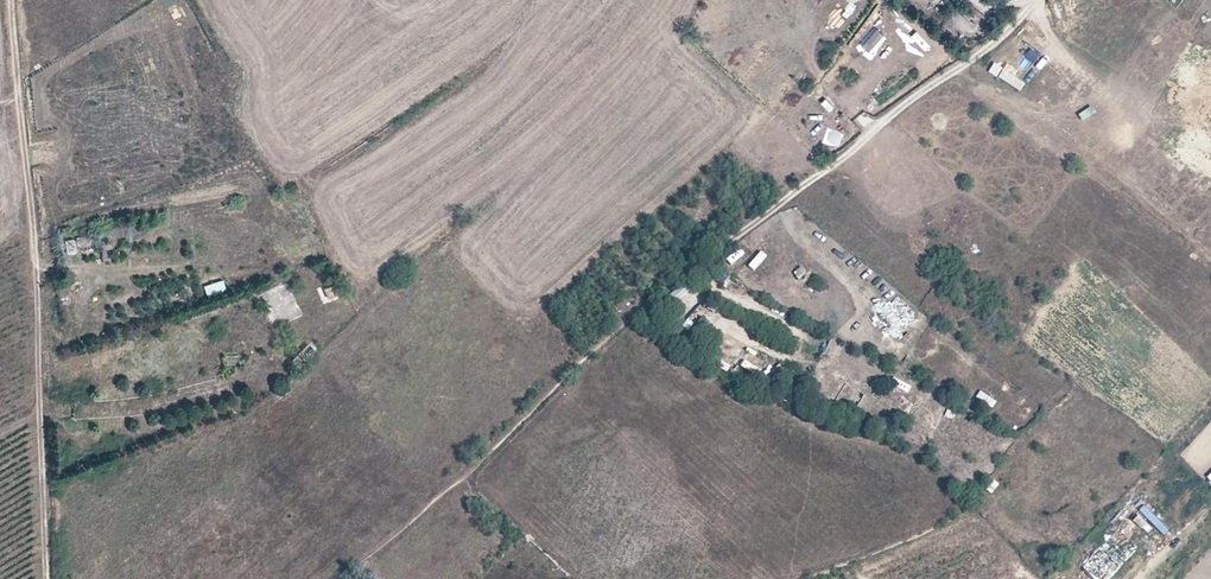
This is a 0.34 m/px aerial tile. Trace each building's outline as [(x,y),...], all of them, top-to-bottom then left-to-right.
[(954,33),(943,24),(938,31),(949,39),(954,33)] [(91,236),(65,239),(67,255),(77,253),(76,246),(92,244),(91,236)] [(733,265),(745,253),(739,247),(727,260),(733,265)] [(753,271),(768,257),(762,252),(748,265),(753,271)] [(324,288),(329,301),(338,296),(333,284),(324,288)] [(679,300),(690,291),(684,284),(673,293),(679,300)] [(893,385),(909,392),(912,385),(896,378),(893,385)] [(977,397),(993,407),(997,400),(981,391),(977,397)] [(1034,411),(1023,403),(1015,416),(1026,423),(1034,411)] [(926,427),(910,414),(900,426),(917,439),(926,427)] [(988,428),(980,423),(970,439),(979,444),(988,428)] [(1094,578),(1106,578),(1138,546),(1120,530),(1083,569),(1094,578)]
